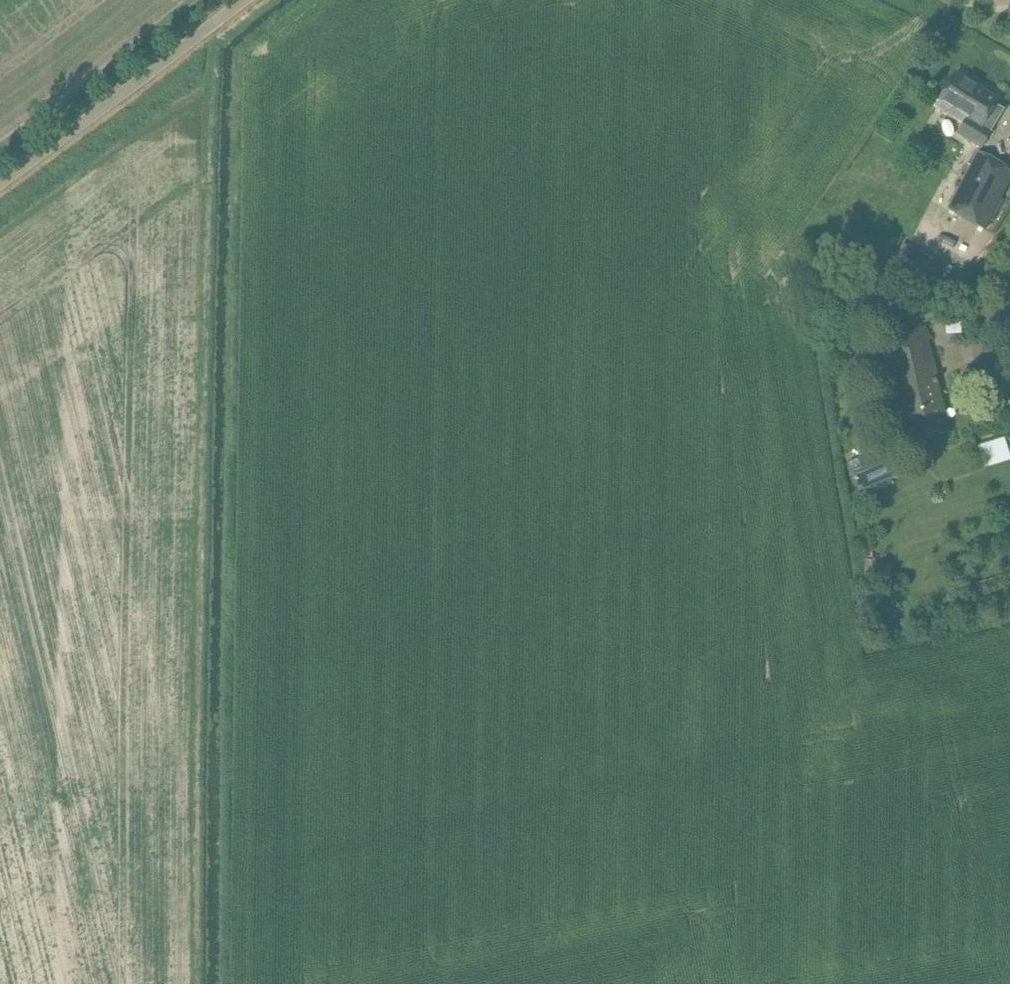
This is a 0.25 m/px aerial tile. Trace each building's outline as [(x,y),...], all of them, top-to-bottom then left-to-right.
[(940,99),(935,107),(963,123),(964,122),(974,128),(967,139),(982,148),(992,131),(1005,109),(996,104),(998,100),(955,74),(945,91),(940,99)] [(948,210),(985,230),(1009,182),(1009,170),(977,153),(948,210)] [(880,451),(848,464),(860,493),(901,476),(892,446),(896,445),(901,435),(905,435),(906,442),(931,436),(950,431),(928,341),(929,341),(926,329),(907,334),(881,340),(903,428),(883,433),(877,444),(880,451)]
